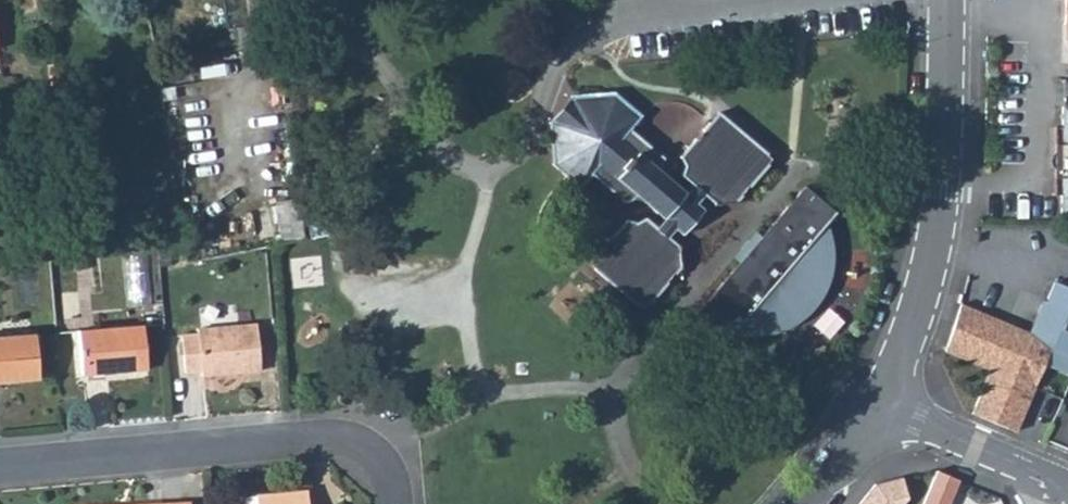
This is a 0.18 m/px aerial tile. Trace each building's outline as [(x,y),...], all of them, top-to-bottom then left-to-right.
[(640,115),(614,93),(612,92),(606,93),(575,96),(572,98),(549,125),(549,129),(552,163),(579,186),(590,173),(598,180),(625,203),(632,199),(644,203),(663,219),(655,228),(644,218),(635,223),(626,221),(590,264),(643,310),(680,265),(677,247),(666,238),(675,228),(682,234),(692,219),(702,209),(696,204),(703,195),(714,204),(734,202),(771,158),(742,133),(718,112),(709,122),(680,156),(685,167),(681,175),(692,185),(684,194),(663,176),(658,166),(662,158),(628,129),(640,115)] [(1060,106),(1060,127),(1060,143),(1054,143),(1053,180),(1059,180),(1059,194),(1059,216),(1067,216),(1067,106),(1060,106)] [(826,283),(828,275),(829,273),(830,262),(830,251),(829,240),(828,234),(824,225),(835,213),(803,186),(690,317),(721,345),(732,333),(737,334),(748,335),(759,335),(770,333),(782,329),(790,325),(799,319),(801,317),(804,315),(812,307),(815,303),(819,296),(823,289),(826,283)] [(310,238),(325,235),(323,221),(308,224),(310,238)] [(961,306),(945,351),(989,370),(972,414),(1016,432),(1043,365),(1067,375),(1067,288),(1054,282),(1046,302),(1042,300),(1029,334),(961,306)] [(181,336),(198,335),(197,330),(196,324),(180,325),(181,336)] [(78,331),(82,374),(146,369),(142,325),(78,331)] [(181,336),(186,374),(202,373),(202,375),(260,370),(256,326),(197,330),(198,335),(181,336)] [(38,379),(36,335),(0,338),(0,383),(38,379)] [(859,503),(906,503),(916,492),(887,469),(859,503)] [(956,481),(934,473),(922,503),(947,503),(956,481)] [(305,492),(242,497),(243,503),(307,503),(305,492)]
